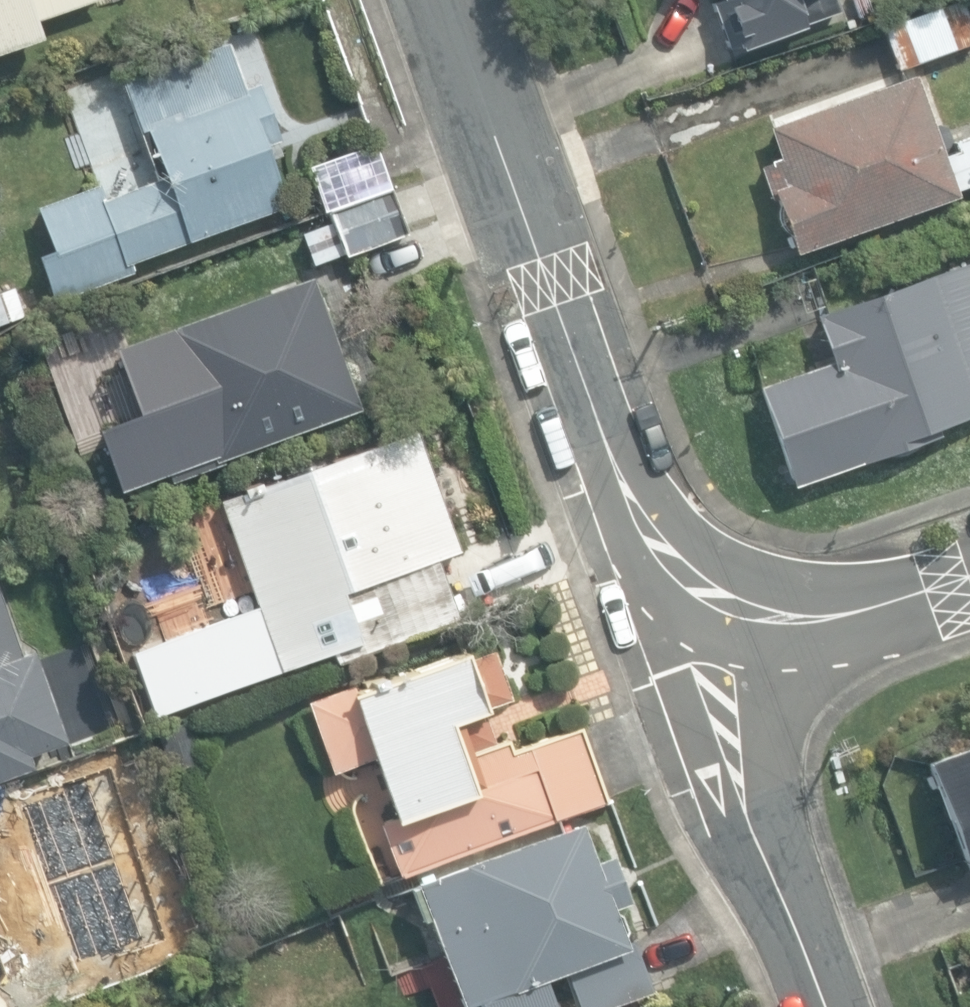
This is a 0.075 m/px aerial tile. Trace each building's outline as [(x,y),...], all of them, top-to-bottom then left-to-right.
[(35,41),(27,18),(80,0),(0,0),(0,53),(35,41)] [(724,54),(806,26),(797,0),(705,0),(724,54)] [(894,72),(969,43),(969,26),(961,0),(956,0),(878,29),(894,72)] [(128,264),(283,207),(261,148),(279,142),(257,82),(241,88),(225,43),(115,83),(151,181),(105,198),(100,185),(31,210),(45,249),(30,254),(48,303),(131,273),(128,264)] [(787,254),(954,196),(953,192),(969,186),(969,136),(939,147),(913,72),(762,125),(773,157),(756,163),(787,254)] [(323,212),(389,186),(375,146),(308,169),(323,212)] [(406,235),(389,186),(323,212),(339,259),(406,235)] [(310,248),(300,220),(267,232),(276,260),(310,248)] [(790,486),(938,436),(934,426),(969,414),(969,269),(967,270),(965,263),(812,315),(828,363),(756,387),(790,486)] [(166,413),(184,464),(210,455),(212,461),(358,408),(310,276),(164,329),(166,336),(136,347),(160,415),(166,413)] [(803,313),(823,306),(813,277),(792,284),(803,313)] [(23,315),(12,288),(0,293),(0,324),(23,315)] [(215,504),(278,673),(328,654),(333,668),(457,621),(434,560),(459,551),(413,430),(215,504)] [(27,767),(22,753),(61,740),(29,648),(19,651),(0,596),(0,776),(27,767)] [(357,795),(386,880),(606,805),(578,726),(508,750),(504,738),(491,743),(481,715),(479,707),(502,699),(483,643),(315,700),(339,768),(373,756),(383,787),(362,794),(357,795)] [(132,666),(149,715),(183,703),(166,654),(132,666)] [(963,864),(969,861),(969,743),(926,758),(963,864)] [(23,1000),(156,952),(134,893),(166,881),(147,828),(154,826),(130,760),(72,781),(92,836),(81,840),(75,825),(36,839),(42,857),(0,872),(0,956),(6,954),(23,1000)] [(474,1006),(550,1006),(540,978),(564,970),(577,1006),(590,1006),(649,987),(634,942),(622,945),(611,911),(629,905),(612,856),(592,863),(579,824),(407,881),(421,923),(429,920),(458,1006),(473,1002),(474,1006)]
